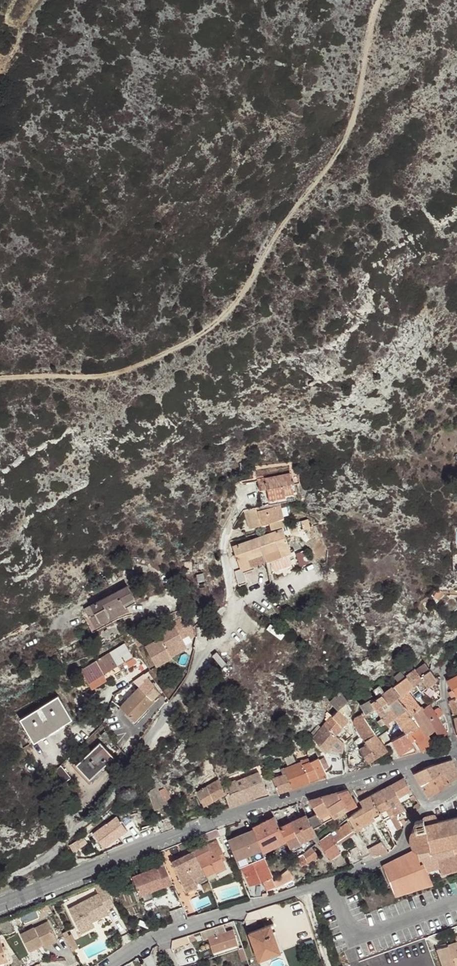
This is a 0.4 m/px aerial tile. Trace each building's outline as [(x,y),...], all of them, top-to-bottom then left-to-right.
[(267,488),(269,500),(285,497),(285,495),(294,493),(292,484),(299,483),(296,467),(289,469),(290,474),(258,479),(260,489),(267,488)] [(270,523),(272,529),(285,526),(280,506),(259,511),(258,508),(244,510),(250,528),(270,523)] [(299,522),(293,524),(296,531),(299,531),(303,529),(301,522),(299,522)] [(257,538),(263,554),(266,561),(291,552),(282,529),(257,538)] [(248,560),(263,554),(257,538),(233,547),(241,570),(251,567),(248,560)] [(248,560),(251,567),(266,561),(263,554),(248,560)] [(85,608),(95,628),(128,610),(126,607),(136,602),(127,586),(85,608)] [(180,618),(172,622),(174,626),(158,634),(160,638),(145,646),(156,667),(171,658),(170,657),(168,652),(184,644),(182,639),(190,635),(180,618)] [(126,644),(81,671),(92,689),(136,662),(126,644)] [(187,648),(184,644),(168,652),(170,657),(187,648)] [(421,691),(436,679),(435,678),(431,672),(430,670),(425,674),(421,677),(415,668),(408,674),(421,691)] [(408,674),(392,686),(399,695),(396,697),(410,715),(415,712),(421,708),(412,697),(421,691),(408,674)] [(451,698),(456,695),(456,674),(446,680),(452,690),(448,692),(451,698)] [(120,707),(134,722),(154,701),(153,700),(160,692),(147,676),(143,680),(141,677),(133,684),(138,689),(120,707)] [(379,685),(373,689),(377,695),(384,690),(379,685)] [(372,698),(361,705),(365,711),(366,713),(375,707),(376,710),(396,697),(399,695),(392,686),(374,701),(372,698)] [(440,688),(427,696),(436,702),(441,698),(440,688)] [(341,692),(330,703),(338,710),(332,716),(342,727),(348,719),(346,716),(350,712),(345,703),(348,701),(341,692)] [(58,696),(21,719),(35,742),(42,737),(41,735),(63,721),(64,723),(72,718),(58,696)] [(365,717),(377,736),(389,728),(386,723),(395,717),(406,733),(421,722),(415,712),(410,715),(396,697),(376,710),(368,715),(365,717)] [(430,704),(422,709),(435,730),(439,738),(447,733),(447,732),(442,724),(438,718),(441,716),(440,714),(442,713),(440,708),(438,708),(437,708),(434,710),(430,704)] [(429,735),(435,730),(422,709),(421,708),(415,712),(421,722),(429,735)] [(447,722),(442,713),(440,714),(441,716),(438,718),(442,724),(447,722)] [(386,751),(388,750),(385,746),(377,736),(365,717),(362,714),(355,717),(354,722),(358,732),(367,744),(359,749),(369,762),(380,755),(386,751)] [(342,727),(332,716),(331,718),(331,717),(324,724),(335,735),(342,727)] [(41,735),(42,737),(64,723),(63,721),(41,735)] [(421,722),(406,733),(411,741),(414,739),(421,751),(434,744),(429,735),(421,722)] [(335,735),(324,724),(320,728),(318,725),(310,735),(312,737),(318,744),(321,748),(325,752),(327,750),(338,739),(339,738),(335,735)] [(109,744),(114,740),(107,730),(101,735),(109,744)] [(399,756),(417,751),(411,741),(406,733),(392,741),(399,756)] [(131,738),(120,749),(127,755),(137,743),(131,738)] [(342,743),(338,739),(327,750),(331,754),(342,743)] [(100,743),(77,765),(89,779),(101,769),(113,757),(100,743)] [(295,761),(292,754),(284,758),(288,765),(295,761)] [(311,762),(318,779),(326,776),(323,769),(319,760),(318,758),(311,762)] [(319,760),(323,769),(328,767),(325,758),(319,760)] [(434,777),(444,773),(450,783),(456,779),(456,770),(452,759),(430,765),(428,766),(434,777)] [(318,779),(311,762),(310,762),(310,761),(302,764),(310,782),(318,779)] [(287,773),(293,788),(310,782),(302,764),(301,762),(284,768),(286,773),(287,773)] [(60,765),(53,771),(61,785),(71,778),(60,765)] [(89,779),(77,765),(74,767),(89,784),(103,771),(101,769),(89,779)] [(428,766),(413,773),(427,797),(441,789),(434,777),(428,766)] [(225,785),(221,786),(224,793),(224,792),(227,800),(216,804),(219,811),(268,791),(258,772),(236,782),(236,780),(233,782),(232,780),(224,783),(225,785)] [(287,773),(273,778),(278,793),(293,788),(287,773)] [(444,773),(434,777),(441,789),(450,783),(444,773)] [(404,777),(390,785),(400,802),(410,797),(407,792),(411,790),(404,777)] [(221,784),(219,779),(207,786),(197,791),(203,804),(213,799),(224,793),(221,786),(221,784)] [(390,785),(380,790),(393,813),(394,815),(404,809),(400,802),(390,785)] [(157,786),(148,792),(154,809),(166,804),(164,800),(171,796),(166,787),(159,790),(157,786)] [(347,789),(337,792),(340,798),(326,807),(330,812),(334,818),(348,810),(357,805),(347,789)] [(380,790),(370,795),(379,812),(382,819),(383,818),(389,816),(393,813),(380,790)] [(337,792),(309,800),(316,813),(319,817),(330,812),(326,807),(340,798),(337,792)] [(370,795),(359,801),(362,806),(348,817),(355,829),(361,827),(374,819),(372,816),(379,812),(370,795)] [(404,809),(410,817),(414,813),(410,806),(404,809)] [(319,817),(316,813),(308,817),(313,828),(323,823),(319,817)] [(306,814),(279,827),(286,841),(289,848),(317,834),(313,828),(308,817),(306,814)] [(438,822),(437,818),(435,816),(433,815),(426,817),(423,820),(415,822),(414,823),(416,830),(413,831),(411,833),(410,836),(410,842),(413,848),(415,850),(383,865),(395,897),(434,885),(428,872),(440,869),(442,876),(456,873),(456,817),(438,822)] [(103,847),(127,830),(123,824),(117,816),(93,833),(103,847)] [(159,829),(161,833),(173,828),(168,816),(156,822),(159,829)] [(279,827),(274,816),(253,827),(254,829),(263,852),(286,841),(279,827)] [(400,825),(395,816),(391,818),(396,828),(399,826),(400,825)] [(347,823),(331,834),(336,842),(337,842),(337,843),(353,831),(347,823)] [(220,835),(218,830),(216,829),(207,833),(209,836),(210,839),(220,835)] [(263,852),(254,829),(228,840),(240,868),(242,867),(265,857),(263,852)] [(318,842),(330,859),(340,852),(334,843),(336,842),(331,834),(330,833),(318,842)] [(76,840),(69,844),(73,851),(80,847),(87,843),(82,836),(76,840)] [(312,847),(320,841),(317,836),(312,838),(314,840),(310,844),(310,845),(312,847)] [(207,844),(194,850),(196,855),(207,876),(216,872),(226,867),(220,855),(223,854),(217,840),(208,845),(207,844)] [(310,848),(303,854),(297,858),(301,866),(308,862),(318,854),(312,847),(310,848)] [(346,853),(353,864),(363,859),(361,855),(356,847),(346,853)] [(208,879),(207,876),(196,855),(195,855),(193,851),(172,862),(186,892),(198,886),(197,885),(208,879)] [(226,867),(216,872),(217,875),(231,868),(223,854),(220,855),(226,867)] [(265,857),(242,867),(250,885),(263,880),(266,889),(276,885),(276,887),(293,879),(288,870),(274,880),(273,878),(265,857)] [(164,887),(173,884),(165,867),(158,870),(157,867),(132,877),(140,895),(163,885),(164,887)] [(69,909),(81,933),(95,926),(92,922),(109,913),(107,909),(115,906),(100,878),(92,881),(98,894),(69,909)] [(21,934),(28,949),(42,942),(44,947),(57,941),(48,921),(35,928),(34,927),(21,934)] [(206,930),(214,952),(237,944),(232,930),(225,932),(223,924),(206,930)] [(273,925),(248,933),(257,958),(267,955),(266,952),(278,948),(274,936),(276,935),(273,925)] [(65,937),(72,951),(78,947),(71,934),(69,935),(65,937)] [(266,952),(267,955),(281,950),(276,935),(274,936),(278,948),(266,952)] [(454,937),(456,942),(437,949),(443,965),(456,965),(456,936),(454,937)]
